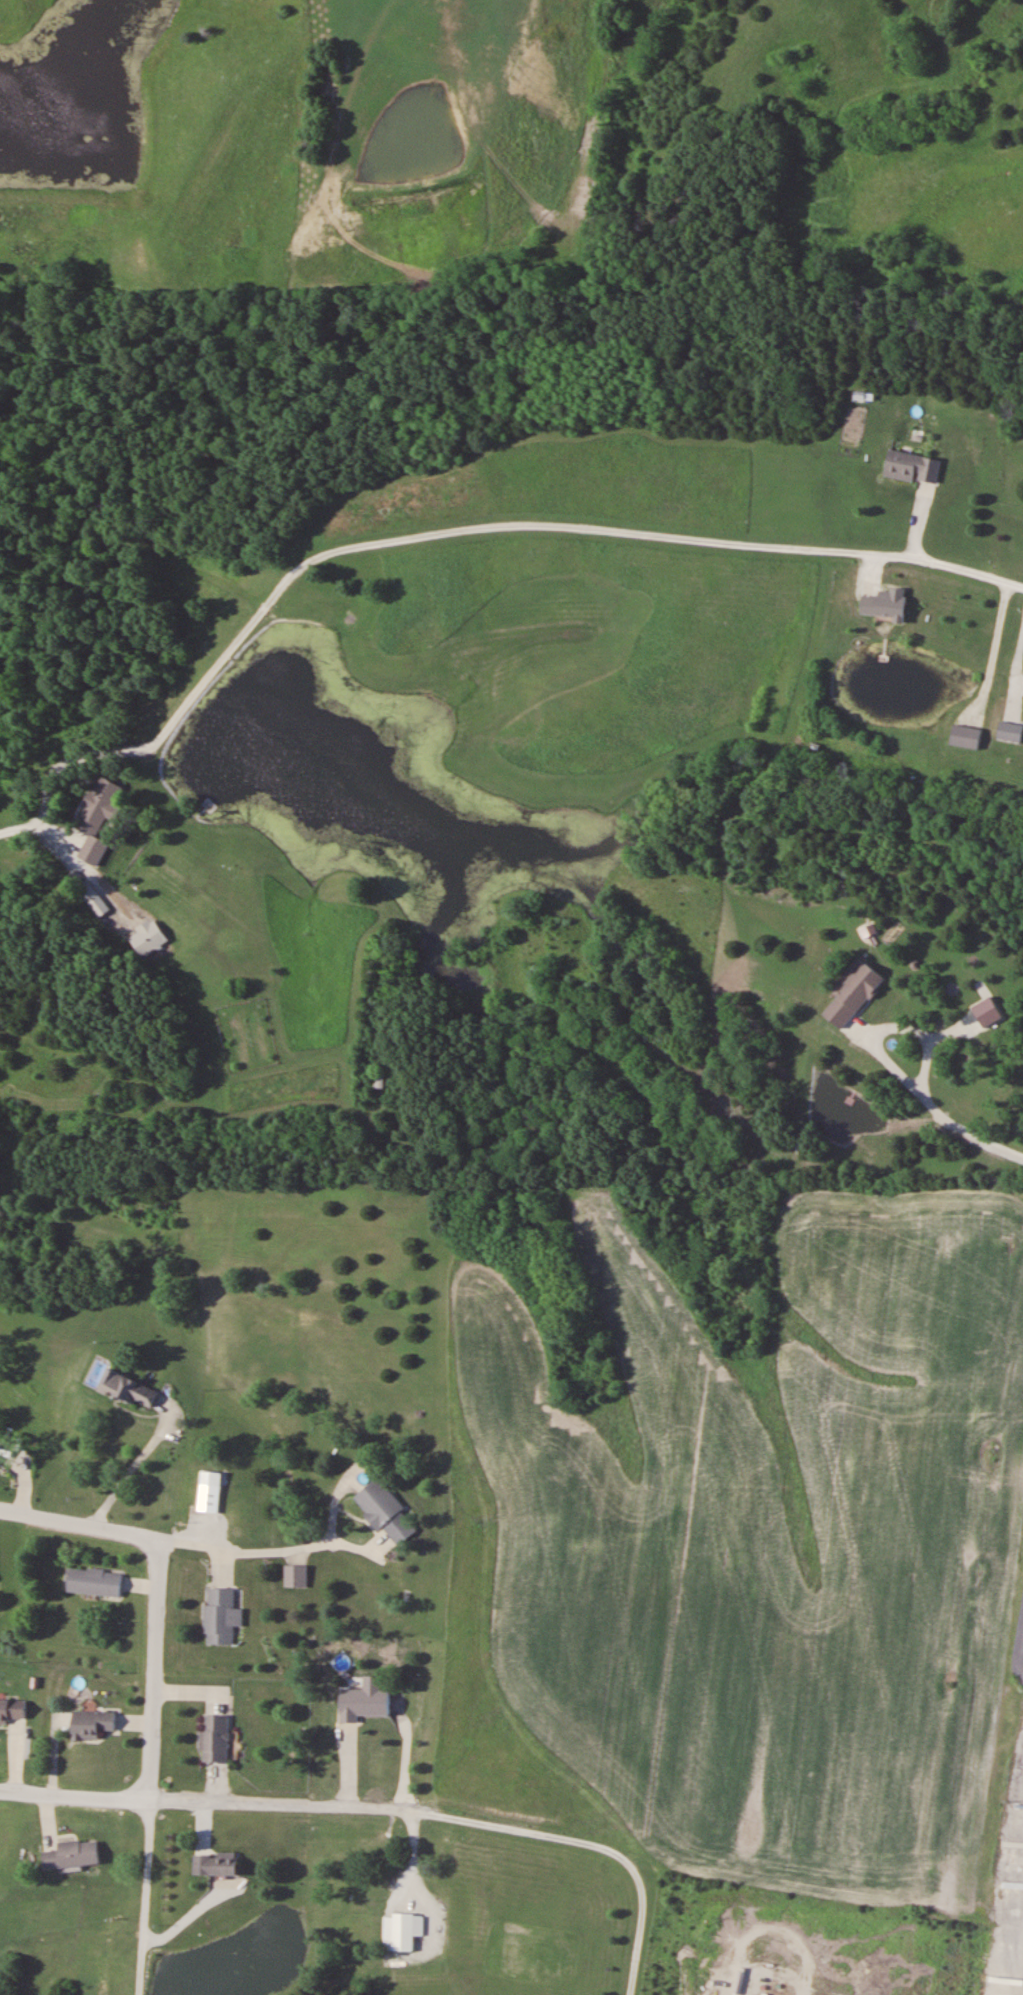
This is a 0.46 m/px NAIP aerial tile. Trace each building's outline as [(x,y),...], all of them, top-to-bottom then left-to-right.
[(943,460),(890,450),(886,475),(938,485),(943,460)] [(861,613),(895,616),(894,621),(904,622),(907,590),(881,587),(880,596),(863,594),(861,613)] [(1022,731),(1022,725),(1002,720),(998,738),(1020,743),(1022,731)] [(984,730),(956,723),(951,743),(978,750),(984,730)] [(125,788),(101,775),(78,818),(101,830),(125,788)] [(110,910),(88,880),(77,889),(98,918),(110,910)] [(135,951),(148,945),(151,951),(167,943),(156,920),(127,935),(135,951)] [(822,1012),(843,1030),(885,979),(864,962),(822,1012)] [(383,1088),(385,1076),(377,1075),(376,1087),(383,1088)] [(151,1410),(159,1390),(108,1369),(99,1389),(151,1410)] [(219,1513),(222,1473),(201,1471),(198,1512),(219,1513)] [(354,1498),(370,1519),(368,1521),(377,1533),(384,1528),(399,1547),(420,1531),(380,1478),(354,1498)] [(308,1566),(285,1566),(285,1587),(308,1587),(308,1566)] [(121,1597),(122,1572),(68,1568),(67,1593),(121,1597)] [(243,1626),(243,1608),(234,1608),(235,1589),(206,1588),(205,1643),(233,1644),(234,1626),(243,1626)] [(358,1715),(388,1715),(388,1689),(340,1689),(340,1723),(358,1723),(358,1715)] [(25,1718),(25,1700),(0,1700),(0,1724),(10,1724),(10,1718),(25,1718)] [(72,1741),(99,1741),(99,1731),(115,1731),(115,1712),(72,1712),(72,1741)] [(229,1763),(229,1715),(202,1715),(202,1763),(229,1763)] [(43,1852),(44,1870),(99,1866),(97,1840),(57,1843),(58,1850),(43,1852)] [(237,1854),(194,1854),(194,1876),(237,1876),(237,1854)] [(384,1951),(413,1951),(413,1936),(423,1936),(424,1915),(384,1915),(384,1951)]
